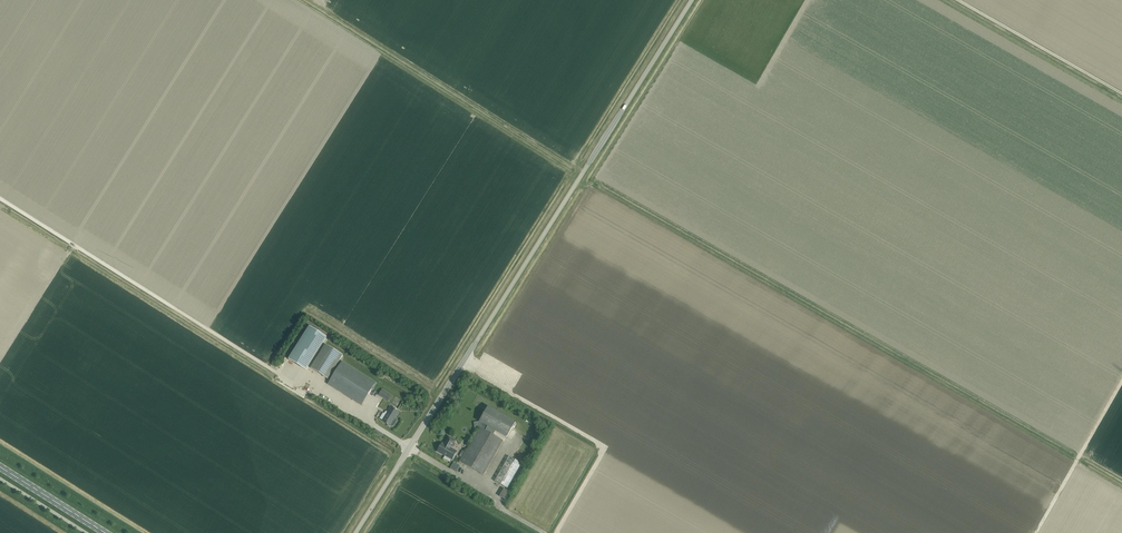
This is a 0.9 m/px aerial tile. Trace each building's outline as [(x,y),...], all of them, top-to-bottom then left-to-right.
[(309,326),(288,359),(305,370),(326,337),(309,326)] [(343,355),(326,344),(311,367),(328,378),(343,355)] [(328,384),(356,402),(361,405),(375,382),(343,361),(328,384)] [(388,393),(382,389),(379,395),(384,398),(388,393)] [(390,426),(399,412),(391,407),(382,421),(390,426)] [(488,407),(480,422),(487,426),(495,431),(506,437),(515,422),(488,407)] [(487,426),(485,431),(493,435),(495,431),(487,426)] [(479,428),(461,460),(460,462),(483,475),(503,441),(493,435),(485,431),(479,428)] [(442,443),(437,451),(452,460),(457,452),(451,448),(455,441),(448,437),(444,445),(442,443)] [(522,464),(509,456),(495,481),(507,488),(522,464)]
